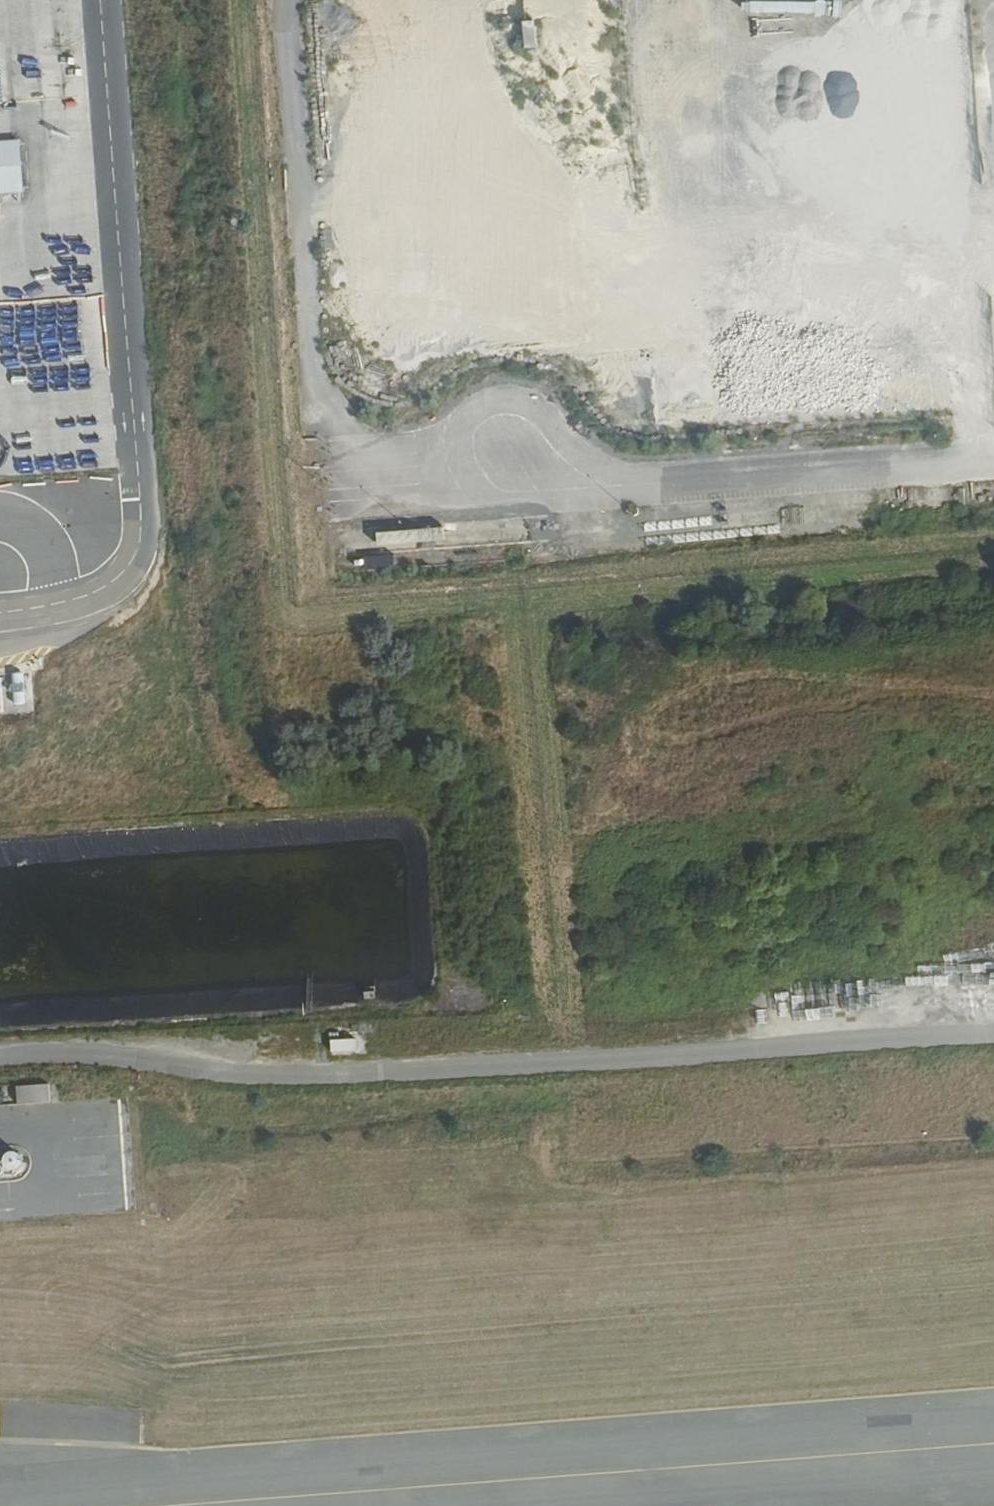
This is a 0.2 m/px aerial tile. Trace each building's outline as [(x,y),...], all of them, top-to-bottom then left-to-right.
[(0,145),(0,199),(27,197),(23,143),(0,145)]
